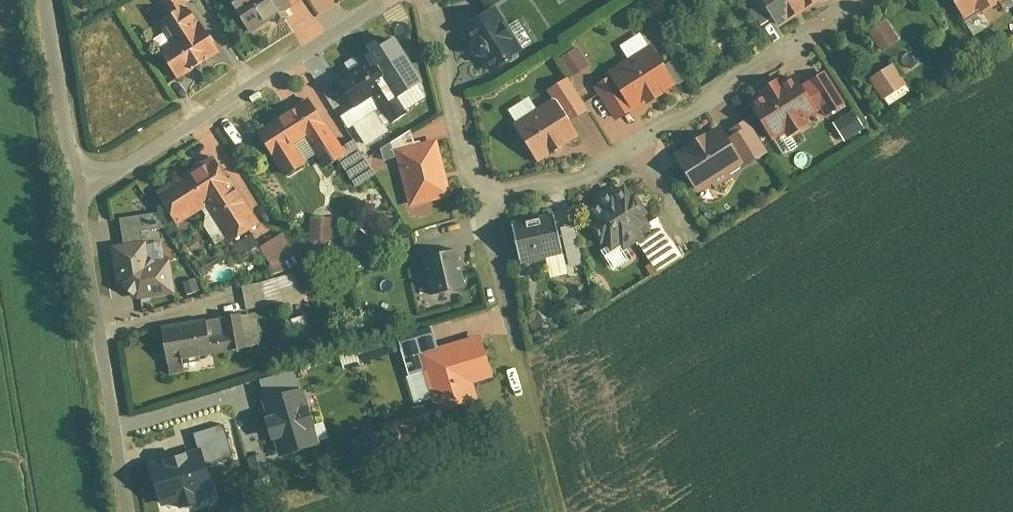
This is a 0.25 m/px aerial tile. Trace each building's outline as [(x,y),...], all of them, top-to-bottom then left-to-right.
[(255,31),(300,3),(298,0),(235,0),(255,31)] [(494,9),(502,4),(509,0),(488,0),(494,9)] [(811,10),(804,0),(767,0),(783,27),(811,10)] [(828,0),(804,0),(811,10),(828,0)] [(972,19),(1002,0),(960,0),(972,19)] [(494,70),(529,49),(502,4),(494,9),(467,25),(494,70)] [(184,77),(225,51),(203,16),(162,42),(184,77)] [(873,29),(886,50),(904,39),(891,19),(873,29)] [(637,111),(682,84),(657,43),(612,69),(616,76),(637,111)] [(564,56),(576,76),(594,65),(582,45),(564,56)] [(378,55),(342,78),(360,105),(379,93),(388,106),(397,121),(413,110),(378,55)] [(874,78),(887,98),(911,83),(898,63),(874,78)] [(829,70),(808,83),(824,109),(830,118),(851,105),(829,70)] [(755,101),(778,138),(790,131),(794,137),(816,123),(812,117),(824,109),(808,83),(801,72),(788,80),(786,76),(766,88),(769,93),(755,101)] [(620,122),(637,111),(616,76),(598,87),(620,122)] [(559,98),(572,121),(592,109),(573,77),(553,89),(559,98)] [(388,106),(379,93),(360,105),(345,115),(354,128),(359,125),(371,145),(395,130),(382,110),(388,106)] [(316,95),(262,130),(291,175),(311,162),(300,146),(312,138),(330,167),(343,158),(353,152),(348,145),(316,95)] [(519,122),(543,162),(583,138),(572,121),(559,98),(519,122)] [(858,109),(838,122),(850,141),(870,128),(858,109)] [(732,132),(752,163),(774,149),(754,118),(732,132)] [(727,124),(679,154),(704,193),(752,163),(732,132),(727,124)] [(400,148),(421,143),(415,129),(386,147),(389,158),(401,154),(400,148)] [(360,138),(348,145),(353,152),(343,158),(361,185),(382,172),(360,138)] [(414,206),(457,196),(443,138),(421,143),(400,148),(401,154),(414,206)] [(162,190),(183,223),(211,206),(235,244),(266,224),(221,153),(162,190)] [(610,241),(616,251),(628,244),(631,249),(643,241),(652,236),(649,231),(657,226),(654,222),(650,216),(655,213),(641,191),(637,194),(632,185),(623,190),(620,186),(598,199),(601,204),(591,210),(598,221),(593,223),(606,244),(610,241)] [(516,221),(526,264),(570,254),(563,227),(560,211),(516,221)] [(315,239),(337,239),(337,217),(315,216),(315,239)] [(657,226),(649,231),(652,236),(643,241),(661,270),(688,254),(664,216),(654,222),(657,226)] [(580,224),(563,227),(570,254),(573,269),(589,265),(580,224)] [(287,232),(264,247),(282,275),(307,265),(287,232)] [(142,299),(181,293),(175,258),(157,261),(153,239),(117,245),(124,286),(142,299)] [(471,287),(462,248),(429,256),(438,294),(471,287)] [(247,312),(303,299),(297,275),(241,288),(247,312)] [(187,281),(190,295),(203,292),(200,278),(187,281)] [(165,327),(171,362),(266,345),(260,310),(165,327)] [(489,378),(479,342),(439,353),(432,330),(398,339),(417,404),(435,399),(438,409),(473,400),(468,384),(489,378)] [(316,445),(301,395),(267,405),(282,455),(316,445)] [(414,421),(382,434),(392,458),(423,445),(414,421)] [(196,494),(211,490),(200,455),(152,469),(163,506),(178,501),(181,511),(199,505),(196,494)] [(248,460),(253,481),(270,477),(264,456),(248,460)]
